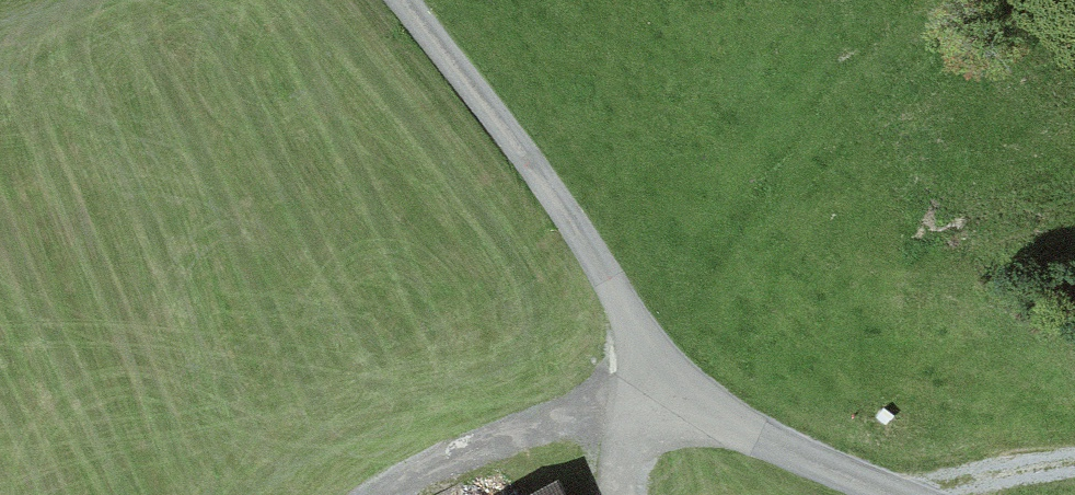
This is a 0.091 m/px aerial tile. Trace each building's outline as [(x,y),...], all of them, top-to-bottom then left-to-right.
[(517,494),(557,494),(550,479),(517,494)]
